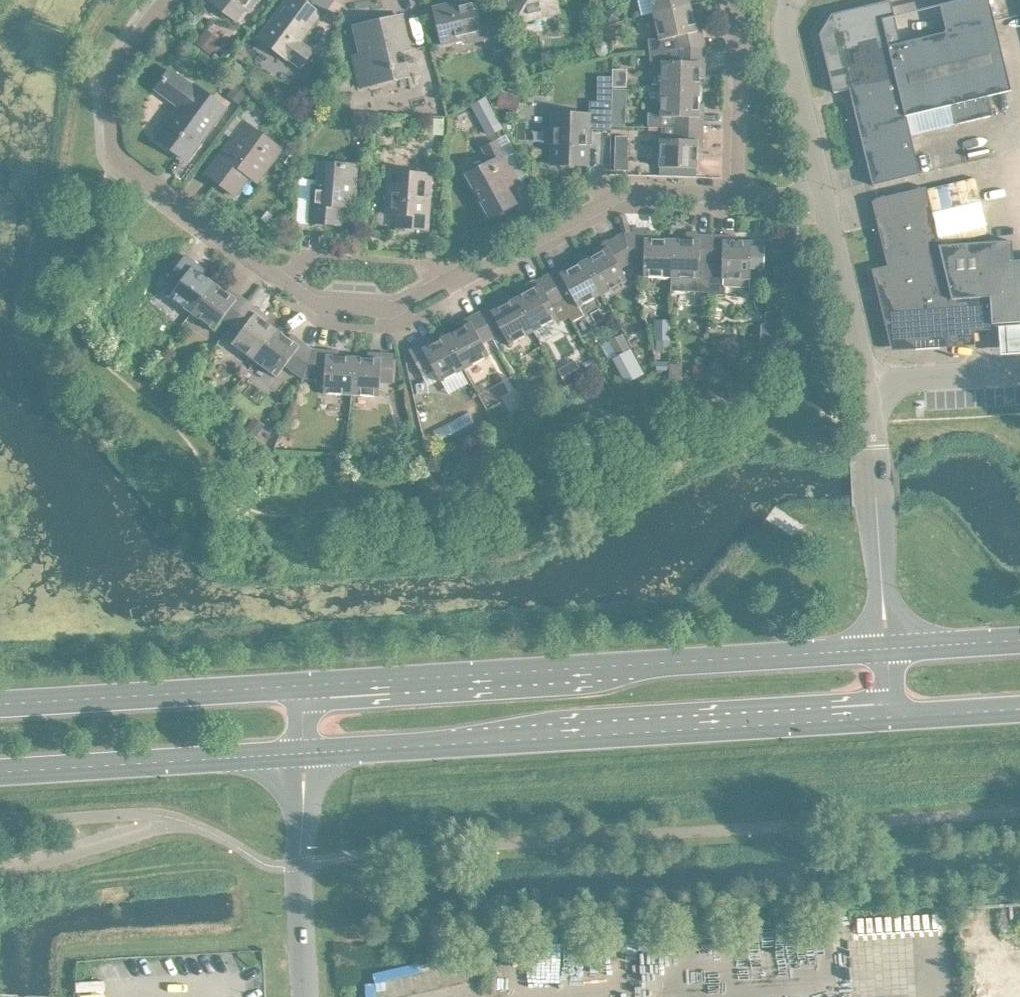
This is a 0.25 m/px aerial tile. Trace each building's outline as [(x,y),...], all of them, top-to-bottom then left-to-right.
[(239,14),(249,0),(252,3),(254,0),(220,0),(239,14)] [(289,52),(290,51),(303,61),(315,44),(302,34),(323,6),(315,0),(284,0),(261,31),(289,52)] [(444,37),(483,28),(484,32),(499,29),(494,5),(480,8),(478,0),(442,0),(436,1),(444,37)] [(517,15),(560,5),(559,0),(513,0),(517,15)] [(652,45),(679,43),(707,39),(700,10),(695,12),(693,0),(681,0),(656,6),(662,31),(650,33),(652,45)] [(896,9),(894,0),(865,0),(834,8),(822,27),(836,86),(851,82),(874,179),(922,167),(908,109),(953,98),(958,118),(995,109),(990,90),(1013,84),(996,14),(903,36),(896,9)] [(619,1),(607,4),(610,16),(622,13),(622,12),(619,1)] [(355,48),(362,80),(410,69),(404,43),(411,42),(403,9),(356,19),(363,46),(355,48)] [(621,15),(609,18),(611,30),(615,29),(613,20),(622,19),(621,15)] [(208,22),(197,37),(211,47),(222,32),(208,22)] [(509,37),(499,39),(501,49),(511,46),(509,37)] [(664,58),(664,82),(701,83),(701,68),(707,68),(707,39),(679,43),(652,45),(653,59),(664,58)] [(158,130),(179,145),(194,124),(205,132),(227,102),(197,79),(195,80),(172,63),(159,82),(181,99),(158,130)] [(239,75),(231,86),(231,90),(241,97),(251,83),(239,75)] [(614,95),(613,118),(627,118),(628,97),(628,82),(614,82),(614,95)] [(677,121),(705,122),(706,97),(701,97),(701,83),(664,82),(663,106),(651,106),(651,120),(677,121)] [(504,84),(498,100),(518,107),(524,91),(504,84)] [(354,88),(341,87),(339,102),(353,103),(354,88)] [(488,90),(473,98),(485,121),(490,129),(505,121),(488,90)] [(553,157),(590,159),(591,137),(588,137),(589,130),(591,130),(591,123),(613,123),(613,118),(614,95),(592,94),(591,107),(554,105),(554,121),(549,120),(549,137),(553,137),(553,157)] [(432,112),(432,128),(446,128),(446,112),(432,112)] [(247,115),(208,167),(237,188),(251,169),(259,175),(277,150),(266,141),(272,134),(247,115)] [(705,122),(677,121),(676,133),(662,132),(662,161),(699,162),(699,147),(705,147),(705,122)] [(618,129),(616,163),(629,163),(630,129),(618,129)] [(469,168),(492,210),(493,210),(492,208),(515,196),(516,197),(517,197),(506,176),(518,170),(498,134),(482,143),(490,159),(474,167),(473,166),(469,168)] [(313,214),(343,216),(344,199),(355,200),(358,159),(322,157),(320,180),(316,180),(313,214)] [(401,208),(400,220),(429,223),(433,167),(392,164),(389,207),(401,208)] [(976,318),(983,318),(983,310),(993,309),(993,318),(1019,316),(1019,254),(1015,254),(1014,234),(942,239),(928,180),(877,193),(877,194),(878,194),(894,262),(879,265),(897,340),(973,335),(972,319),(976,318)] [(599,247),(586,254),(604,287),(629,274),(622,261),(633,255),(626,226),(597,243),(599,247)] [(660,227),(626,226),(633,255),(646,256),(645,270),(673,270),(674,233),(660,232),(660,227)] [(689,233),(674,233),(673,270),(701,271),(701,257),(713,257),(713,229),(689,228),(689,233)] [(738,229),(713,229),(713,257),(712,288),(726,288),(726,272),(752,272),(753,235),(738,234),(738,229)] [(171,289),(193,306),(216,276),(204,267),(207,263),(187,248),(169,271),(179,278),(171,289)] [(571,256),(549,268),(574,315),(586,309),(581,300),(604,287),(586,254),(573,261),(571,256)] [(530,285),(517,291),(535,324),(559,311),(561,315),(571,310),(574,315),(549,268),(528,280),(530,285)] [(224,311),(233,318),(250,295),(231,280),(227,284),(216,276),(193,306),(216,323),(224,311)] [(502,294),(480,306),(494,331),(504,325),(510,337),(511,338),(535,324),(517,291),(505,298),(502,294)] [(234,336),(257,353),(279,323),(267,314),(270,310),(250,295),(233,318),(242,325),(234,336)] [(461,322),(448,329),(466,362),(491,348),(490,348),(484,336),(494,331),(480,306),(459,318),(461,322)] [(656,313),(656,333),(659,333),(672,333),(673,313),(656,313)] [(1002,320),(1003,348),(1019,347),(1019,319),(1002,320)] [(287,358),(304,371),(315,343),(293,327),(290,331),(279,323),(257,353),(279,369),(287,358)] [(466,362),(448,329),(436,336),(433,331),(411,344),(424,369),(435,363),(442,375),(466,362)] [(613,335),(619,348),(630,342),(623,329),(613,335)] [(659,333),(659,345),(672,345),(672,333),(659,333)] [(325,386),(353,388),(355,350),(341,349),(341,344),(315,343),(304,371),(326,372),(325,386)] [(355,350),(353,388),(381,389),(382,375),(394,376),(396,347),(370,346),(370,351),(355,350)] [(672,358),(672,372),(684,372),(685,358),(672,358)] [(709,359),(696,359),(696,374),(709,373),(709,359)] [(471,405),(435,424),(442,438),(478,419),(471,405)] [(256,410),(248,422),(259,430),(267,418),(256,410)]
